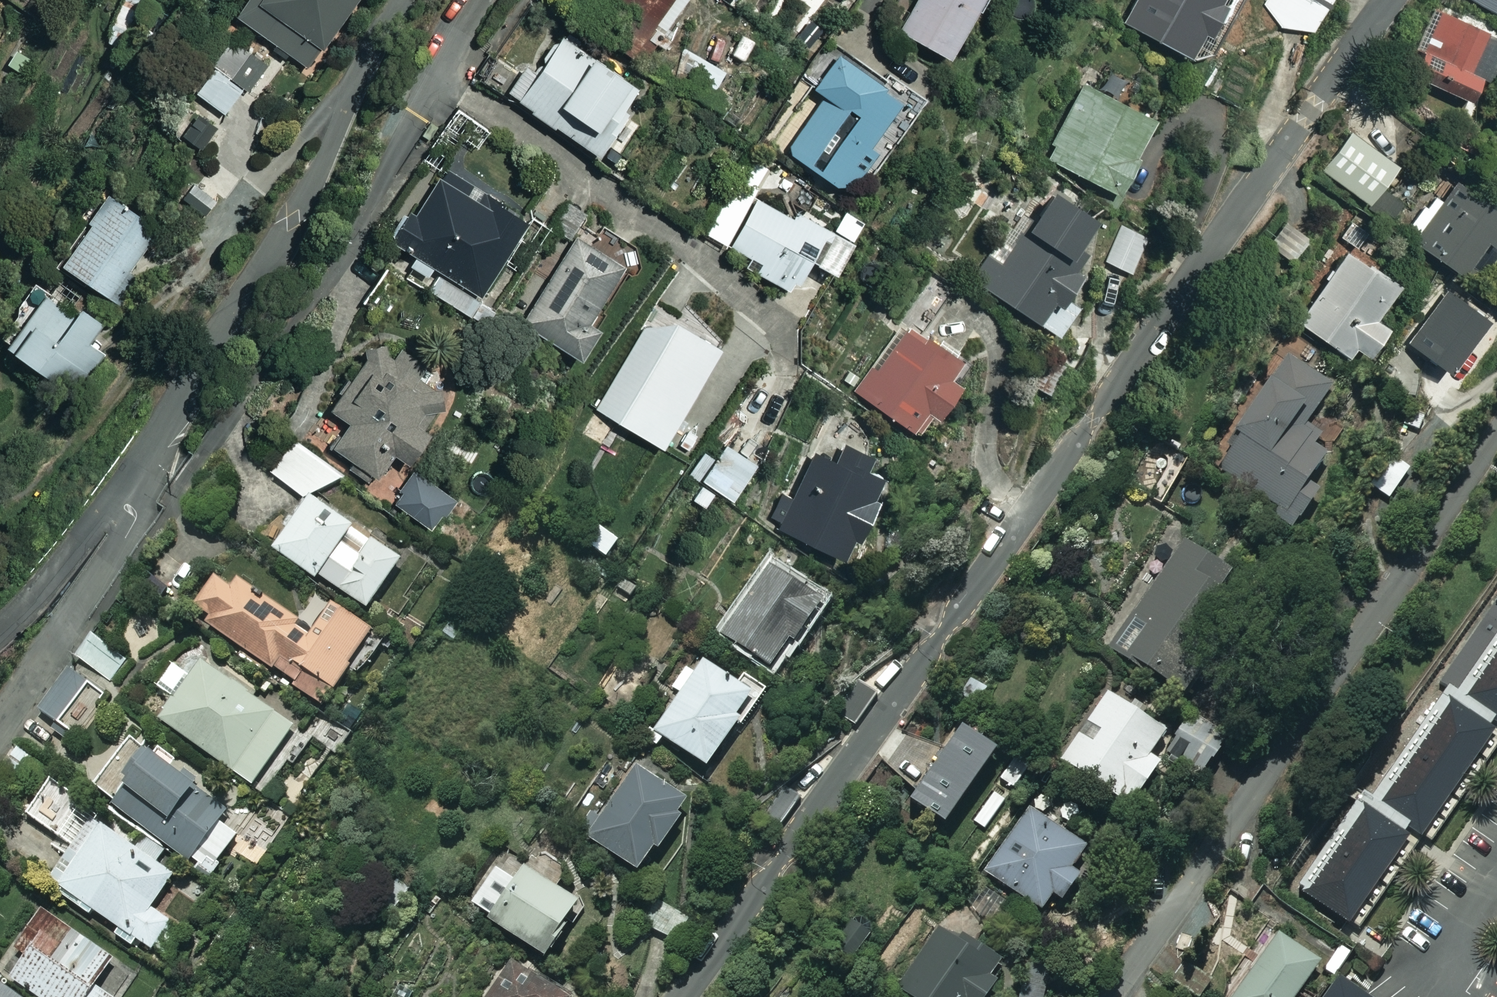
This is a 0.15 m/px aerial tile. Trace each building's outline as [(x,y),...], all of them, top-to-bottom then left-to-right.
[(238,15),(307,66),(356,0),(249,0),(238,15)] [(638,57),(650,41),(664,52),(675,39),(661,28),(682,0),(594,0),(583,14),(638,57)] [(973,7),(982,11),(988,0),(913,0),(899,29),(949,55),(973,7)] [(1207,31),(1222,1),(1220,0),(1134,0),(1123,21),(1189,54),(1202,29),(1207,31)] [(1264,5),(1282,29),(1313,29),(1328,0),(1267,0),(1264,5)] [(1496,13),(1496,0),(1471,0),(1496,13)] [(1451,15),(1434,55),(1422,50),(1411,75),(1469,99),(1480,72),(1490,76),(1496,61),(1496,34),(1451,15)] [(636,84),(560,32),(534,70),(524,64),(506,90),(597,152),(625,110),(621,107),(636,84)] [(245,85),(253,91),(266,75),(261,71),(267,64),(232,38),(193,88),(224,112),(245,85)] [(724,70),(687,50),(669,82),(719,110),(728,93),(715,86),(724,70)] [(870,138),(874,140),(881,129),(878,127),(890,108),(895,116),(903,117),(909,112),(908,104),(902,99),(893,101),(831,59),(808,94),(812,97),(777,148),(794,160),(796,169),(826,189),(850,190),(857,180),(862,184),(882,155),(866,145),(870,138)] [(1152,114),(1084,82),(1049,158),(1117,190),(1152,114)] [(1420,132),(1371,102),(1339,155),(1388,184),(1420,132)] [(787,214),(768,204),(779,186),(775,184),(781,174),(753,159),(706,231),(759,262),(755,268),(788,288),(807,255),(833,270),(855,232),(840,223),(837,229),(814,215),(812,220),(791,207),(787,214)] [(706,172),(691,161),(676,180),(691,192),(706,172)] [(1466,168),(1415,238),(1467,276),(1472,268),(1480,274),(1496,251),(1496,191),(1466,168)] [(523,218),(444,169),(416,213),(410,210),(392,238),(417,254),(410,264),(427,275),(435,264),(477,290),(523,218)] [(1100,251),(1075,235),(1091,211),(1053,185),(1000,264),(988,256),(974,277),(1056,333),(1074,307),(1065,302),(1100,251)] [(161,228),(106,189),(58,258),(112,297),(161,228)] [(1147,235),(1122,224),(1106,261),(1131,272),(1147,235)] [(619,263),(575,237),(525,321),(577,352),(592,326),(584,321),(619,263)] [(1403,286),(1346,248),(1298,320),(1355,358),(1403,286)] [(1485,317),(1447,289),(1409,342),(1447,370),(1485,317)] [(70,313),(41,291),(4,339),(70,391),(99,353),(86,343),(102,323),(77,304),(70,313)] [(865,394),(917,431),(930,412),(940,419),(965,384),(951,375),(962,359),(915,325),(865,394)] [(422,361),(379,331),(328,405),(348,419),(331,444),(355,460),(350,467),(370,481),(392,449),(407,459),(451,396),(415,371),(422,361)] [(1306,429),(1336,386),(1290,355),(1212,469),(1295,525),(1331,473),(1317,464),(1330,446),(1306,429)] [(702,429),(684,415),(670,433),(688,447),(702,429)] [(402,561),(313,497),(342,478),(295,443),(271,475),(304,499),(270,545),(315,578),(318,573),(368,609),(402,561)] [(757,463),(730,446),(706,481),(732,499),(757,463)] [(844,447),(838,460),(824,454),(816,472),(803,466),(778,526),(853,558),(886,481),(873,475),(878,462),(844,447)] [(1410,468),(1393,456),(1371,487),(1388,499),(1410,468)] [(451,494),(412,470),(393,502),(432,526),(451,494)] [(1108,622),(1100,634),(1115,644),(1113,647),(1158,676),(1227,568),(1184,541),(1175,554),(1168,548),(1160,549),(1156,554),(1156,560),(1160,565),(1167,568),(1125,633),(1108,622)] [(819,598),(768,564),(722,633),(773,667),(819,598)] [(295,681),(292,685),(315,701),(318,696),(324,700),(371,629),(316,593),(299,619),(219,567),(190,612),(295,681)] [(1443,681),(1450,686),(1373,798),(1363,791),(1297,887),(1357,928),(1359,925),(1413,847),(1421,835),(1496,726),(1496,727),(1496,603),(1443,681)] [(128,661),(92,634),(76,656),(112,683),(128,661)] [(294,724),(191,652),(174,676),(183,682),(158,717),(265,792),(283,766),(271,757),(294,724)] [(744,673),(738,682),(703,658),(693,673),(685,668),(672,688),(679,693),(654,730),(707,766),(735,724),(740,727),(766,688),(744,673)] [(109,697),(70,668),(38,709),(77,739),(109,697)] [(1163,726),(1106,691),(1061,763),(1131,806),(1159,760),(1147,753),(1163,726)] [(95,792),(211,878),(223,862),(219,859),(237,834),(217,820),(225,809),(198,789),(204,781),(156,746),(150,753),(133,740),(95,792)] [(618,857),(637,871),(656,844),(660,847),(691,804),(638,767),(600,820),(590,813),(579,829),(589,836),(579,850),(607,872),(618,857)] [(69,806),(77,793),(53,778),(28,817),(57,836),(74,810),(69,806)] [(1084,843),(1032,805),(984,871),(1040,911),(1054,892),(1063,898),(1091,859),(1078,850),(1084,843)] [(172,872),(96,821),(54,883),(151,948),(170,921),(149,906),(172,872)] [(574,924),(585,907),(556,888),(566,872),(534,851),(515,881),(495,867),(472,903),(489,914),(487,918),(544,955),(567,920),(574,924)] [(690,917),(646,893),(633,918),(676,942),(690,917)] [(136,974),(65,924),(69,919),(44,901),(13,945),(26,953),(10,976),(40,996),(119,996),(136,974)] [(870,933),(851,920),(833,945),(852,959),(870,933)] [(944,924),(899,988),(912,996),(984,996),(994,983),(985,976),(996,961),(944,924)] [(1319,958),(1275,929),(1230,996),(1293,996),(1319,958)] [(511,962),(504,972),(485,960),(478,972),(486,977),(476,994),(481,996),(567,996),(511,962)] [(1366,996),(1339,977),(1324,996),(1367,996),(1366,996)] [(0,981),(0,996),(22,996),(0,981)]
